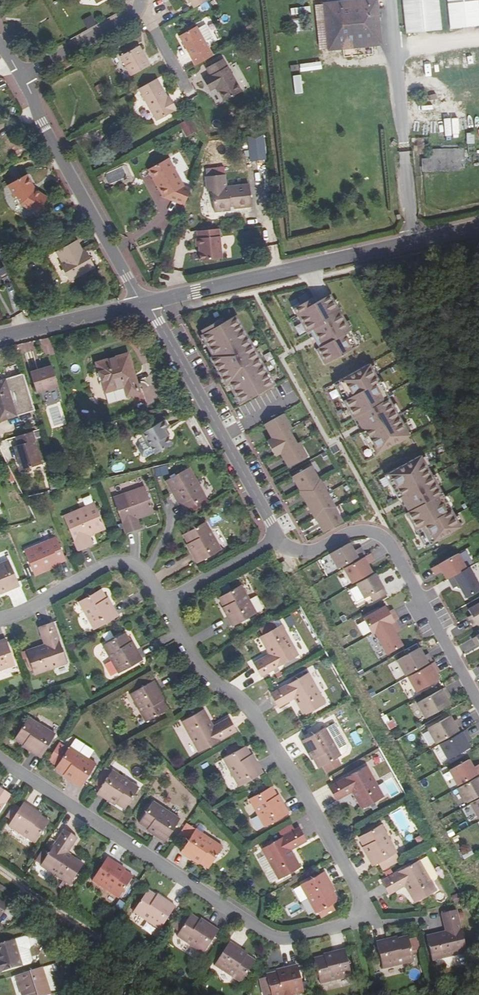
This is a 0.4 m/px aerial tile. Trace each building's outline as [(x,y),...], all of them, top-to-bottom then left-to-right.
[(370,33),(379,33),(376,4),(363,5),(363,0),(325,4),(329,49),(371,45),(370,33)] [(405,34),(442,31),(441,20),(439,0),(402,0),(405,34)] [(451,30),(478,27),(478,0),(448,0),(451,30)] [(210,7),(207,1),(200,5),(203,11),(210,7)] [(179,37),(197,66),(212,57),(203,42),(211,36),(204,24),(196,28),(195,27),(179,37)] [(381,44),(379,33),(370,33),(371,45),(372,45),(381,44)] [(130,76),(149,66),(138,46),(120,57),(130,76)] [(216,87),(224,101),(239,92),(223,60),(207,69),(211,76),(203,80),(209,91),(216,87)] [(321,69),(320,61),(298,64),(299,72),(321,69)] [(156,79),(138,89),(156,122),(176,111),(171,101),(168,102),(166,98),(156,79)] [(187,135),(196,130),(190,118),(180,123),(187,135)] [(262,135),(247,137),(250,161),(265,160),(262,135)] [(421,171),(462,169),(462,150),(427,151),(427,161),(421,161),(421,171)] [(164,197),(185,205),(191,188),(184,185),(169,159),(168,159),(148,170),(164,197)] [(250,187),(236,188),(234,191),(226,192),(226,189),(224,175),(206,176),(207,194),(213,193),(214,213),(231,212),(231,210),(230,207),(234,207),(234,210),(252,208),(250,187)] [(34,192),(26,177),(8,186),(15,198),(17,198),(20,204),(30,210),(30,209),(37,214),(47,200),(34,192)] [(219,231),(219,229),(197,231),(198,239),(196,239),(196,247),(199,247),(200,261),(222,259),(219,231)] [(94,269),(88,258),(86,259),(83,254),(77,243),(57,254),(63,266),(61,267),(69,282),(94,269)] [(13,285),(0,262),(0,293),(2,296),(9,292),(6,288),(13,285)] [(316,350),(325,365),(360,345),(329,290),(314,299),(312,294),(292,305),(307,333),(311,331),(320,348),(316,350)] [(274,385),(276,384),(238,315),(225,321),(223,318),(202,329),(204,333),(202,334),(213,355),(211,356),(226,385),(229,384),(240,404),(274,386),(274,385)] [(320,348),(311,331),(307,333),(311,340),(316,350),(320,348)] [(140,396),(128,356),(95,365),(108,405),(140,396)] [(374,456),(410,436),(370,365),(334,385),(353,419),(355,418),(364,433),(362,434),(374,456)] [(55,390),(49,370),(28,376),(34,396),(55,390)] [(34,423),(24,390),(0,394),(0,431),(34,423)] [(289,467),(308,457),(299,442),(297,444),(289,429),(292,428),(284,414),(265,424),(273,438),(267,441),(275,456),(281,453),(289,467)] [(364,433),(355,418),(353,419),(358,428),(362,434),(364,433)] [(156,435),(158,434),(160,432),(155,424),(131,438),(135,446),(141,447),(148,458),(163,449),(159,440),(156,435)] [(32,446),(29,437),(13,442),(16,451),(14,452),(17,464),(15,464),(19,475),(38,469),(31,447),(32,446)] [(461,528),(421,456),(385,477),(398,499),(400,498),(408,513),(406,514),(425,548),(461,528)] [(324,533),(342,523),(329,496),(311,466),(293,477),(309,507),(324,533)] [(205,506),(189,476),(166,489),(173,501),(175,501),(184,518),(205,506)] [(131,501),(145,496),(143,492),(130,498),(131,501)] [(153,518),(145,496),(131,501),(130,498),(112,504),(125,539),(140,533),(137,524),(153,518)] [(408,513),(400,498),(398,499),(400,503),(406,514),(408,513)] [(82,520),(97,515),(95,512),(81,517),(82,520)] [(374,512),(365,515),(367,520),(376,517),(374,512)] [(105,537),(97,515),(82,520),(81,517),(64,523),(77,558),(91,553),(88,544),(105,537)] [(221,557),(206,529),(184,542),(193,558),(191,560),(197,571),(221,557)] [(65,567),(56,544),(24,558),(35,582),(48,576),(47,575),(65,567)] [(354,552),(349,544),(330,555),(338,569),(342,567),(358,558),(364,555),(361,548),(354,552)] [(352,584),(357,581),(372,573),(367,565),(374,561),(370,554),(359,560),(343,569),(352,584)] [(466,569),(458,554),(432,569),(435,576),(442,572),(447,580),(448,579),(466,569)] [(359,560),(358,558),(342,567),(343,569),(359,560)] [(286,571),(281,564),(277,566),(281,574),(286,571)] [(8,594),(8,596),(20,591),(10,566),(0,570),(0,597),(8,594)] [(469,568),(466,569),(448,579),(452,586),(458,583),(459,586),(468,601),(478,595),(478,586),(469,568)] [(373,575),(372,573),(357,581),(358,583),(373,575)] [(386,595),(375,574),(373,575),(358,583),(356,585),(364,599),(369,596),(373,602),(386,595)] [(256,620),(241,593),(220,605),(228,621),(226,622),(233,634),(256,620)] [(111,612),(102,596),(80,608),(95,635),(118,622),(113,611),(111,612)] [(395,622),(398,620),(394,613),(390,615),(388,613),(385,607),(363,619),(371,635),(374,633),(395,622)] [(471,613),(474,619),(475,622),(472,623),(476,630),(478,628),(478,608),(471,613)] [(399,629),(395,622),(374,633),(387,655),(402,647),(395,634),(393,631),(399,629)] [(68,668),(54,628),(40,633),(46,650),(28,657),(36,680),(68,668)] [(298,661),(282,632),(260,644),(269,660),(254,670),(261,682),(298,661)] [(134,655),(125,639),(103,651),(118,679),(142,665),(136,654),(134,655)] [(16,670),(7,645),(0,647),(0,675),(16,670)] [(424,657),(419,649),(397,661),(405,676),(413,672),(428,664),(432,662),(428,655),(424,657)] [(438,670),(434,663),(429,666),(414,674),(408,678),(416,693),(438,681),(435,675),(434,672),(438,670)] [(429,666),(428,664),(413,672),(414,674),(429,666)] [(325,708),(308,678),(271,699),(278,712),(294,704),(303,720),(325,708)] [(160,697),(155,686),(130,700),(145,728),(167,715),(158,698),(160,697)] [(448,696),(444,689),(417,704),(425,719),(449,706),(446,700),(445,697),(448,696)] [(198,758),(236,736),(229,723),(213,732),(204,715),(182,727),(198,758)] [(452,723),(449,717),(427,730),(436,745),(443,741),(459,732),(462,730),(458,724),(454,726),(452,723)] [(42,762),(57,739),(30,722),(16,743),(32,753),(31,755),(42,762)] [(326,732),(340,759),(346,755),(347,751),(334,727),(326,732)] [(469,738),(465,731),(460,734),(444,743),(439,746),(448,761),(470,748),(467,743),(465,740),(469,738)] [(326,732),(325,732),(301,745),(307,756),(309,755),(318,771),(340,759),(326,732)] [(460,734),(459,732),(443,741),(444,743),(460,734)] [(97,769),(71,751),(57,773),(73,783),(72,785),(82,792),(97,769)] [(254,768),(245,751),(223,763),(238,791),(262,777),(256,767),(254,768)] [(469,761),(449,772),(457,787),(469,780),(478,775),(478,766),(473,769),(469,761)] [(354,776),(328,791),(336,805),(352,796),(361,813),(383,800),(365,770),(363,771),(361,769),(353,774),(354,776)] [(126,813),(140,792),(113,775),(98,798),(109,805),(111,803),(126,813)] [(478,797),(478,777),(470,782),(458,789),(467,804),(472,801),(478,797)] [(280,808),(271,791),(249,803),(264,831),(288,818),(282,806),(280,808)] [(12,801),(0,793),(0,819),(12,801)] [(470,805),(478,820),(478,819),(478,800),(473,803),(470,805)] [(166,845),(181,822),(155,806),(141,826),(156,836),(155,838),(166,845)] [(15,809),(7,821),(13,826),(10,831),(36,848),(50,827),(34,817),(35,815),(25,808),(21,813),(15,809)] [(395,857),(380,829),(358,841),(367,858),(365,858),(372,870),(395,857)] [(306,846),(299,832),(261,853),(277,883),(299,871),(290,854),(306,846)] [(223,850),(197,833),(195,835),(193,834),(189,840),(191,842),(182,856),(193,862),(194,860),(210,871),(223,850)] [(71,890),(84,869),(69,859),(79,843),(66,835),(43,872),(71,890)] [(119,869),(108,862),(93,885),(120,902),(134,881),(118,871),(119,869)] [(435,894),(419,864),(381,885),(388,898),(404,889),(414,906),(435,894)] [(329,888),(323,876),(299,890),(315,917),(337,905),(327,889),(329,888)] [(161,933),(175,910),(164,903),(163,905),(147,895),(134,916),(161,933)] [(0,900),(0,917),(2,918),(10,907),(0,900)] [(465,955),(455,914),(442,917),(446,934),(427,939),(433,963),(465,955)] [(203,958),(217,935),(207,929),(206,930),(190,920),(176,941),(203,958)] [(413,964),(407,940),(389,945),(389,943),(376,946),(383,972),(413,964)] [(1,962),(0,963),(0,971),(1,975),(25,967),(17,942),(0,947),(0,952),(2,961),(1,962)] [(241,987),(254,966),(238,956),(240,953),(229,947),(214,970),(241,987)] [(351,979),(344,953),(332,956),(333,958),(314,963),(320,987),(351,979)] [(113,976),(131,971),(118,962),(109,965),(113,976)] [(42,969),(15,977),(20,994),(49,994),(42,969)] [(297,969),(285,972),(286,974),(268,979),(272,994),(303,994),(304,994),(297,969)]
